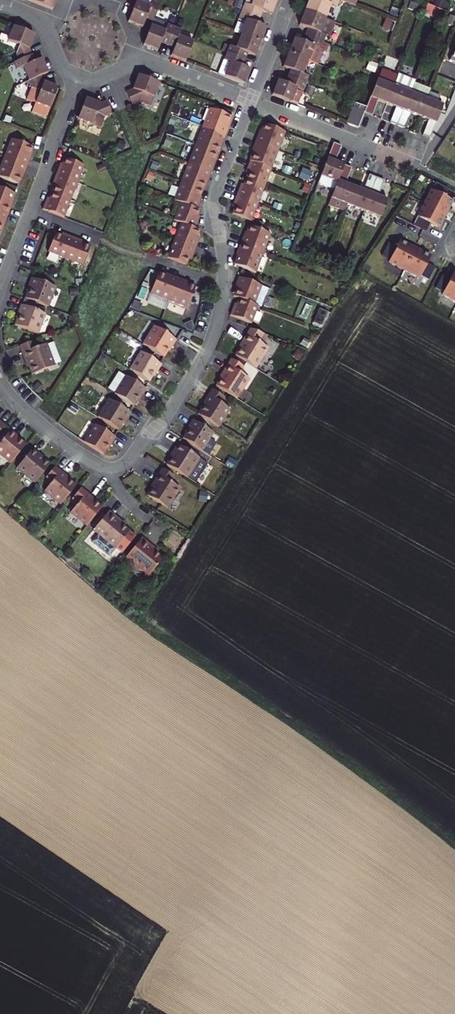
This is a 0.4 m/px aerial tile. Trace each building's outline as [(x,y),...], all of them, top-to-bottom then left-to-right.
[(52,10),(56,0),(27,0),(52,10)] [(136,2),(128,22),(135,25),(142,27),(145,22),(146,19),(153,22),(154,19),(159,4),(157,3),(159,0),(153,0),(152,1),(150,0),(136,0),(136,2)] [(244,2),(239,0),(236,0),(234,7),(241,9),(244,2)] [(251,7),(244,4),(242,11),(257,16),(260,10),(263,11),(271,14),(274,7),(277,0),(254,0),(251,7)] [(305,11),(326,19),(331,5),(337,7),(340,0),(339,0),(322,0),(322,1),(320,0),(309,0),(307,4),(305,11)] [(448,13),(451,4),(440,0),(437,0),(435,7),(442,10),(448,13)] [(426,4),(422,14),(438,20),(442,10),(426,4)] [(241,34),(260,42),(263,35),(266,27),(258,24),(255,23),(257,16),(242,11),(233,31),(241,34)] [(326,19),(305,11),(302,18),(299,25),(307,28),(311,29),(308,36),(323,42),(326,35),(321,33),(326,19)] [(172,34),(174,28),(167,25),(168,24),(154,19),(153,22),(143,45),(151,48),(158,51),(161,42),(163,39),(169,41),(172,34)] [(336,23),(326,19),(321,33),(326,35),(331,37),(336,23)] [(31,55),(28,49),(31,42),(34,35),(13,27),(8,40),(20,45),(16,55),(19,61),(31,55)] [(169,41),(176,44),(175,47),(171,56),(178,59),(185,61),(193,42),(179,36),(181,30),(174,28),(172,34),(169,41)] [(242,59),(244,52),(248,53),(251,55),(255,56),(260,42),(241,34),(235,48),(224,43),(221,51),(226,53),(242,59)] [(291,45),(288,53),(308,61),(309,61),(315,47),(325,50),(327,51),(330,45),(323,42),(308,36),(306,43),(302,41),(294,38),(291,45)] [(309,61),(319,65),(325,50),(315,47),(309,61)] [(229,63),(224,76),(244,84),(247,77),(250,69),(243,67),(239,65),(242,59),(226,53),(223,60),(229,63)] [(291,78),(306,84),(309,76),(303,74),(308,61),(288,53),(286,58),(284,63),(283,67),(290,70),(293,71),(291,78)] [(19,61),(14,63),(17,69),(22,67),(28,81),(40,76),(48,72),(45,65),(42,58),(34,62),(31,55),(19,61)] [(224,76),(229,63),(223,60),(218,74),(224,76)] [(370,62),(367,70),(375,73),(378,65),(370,62)] [(381,70),(377,80),(394,86),(398,76),(381,70)] [(159,83),(138,75),(133,89),(129,91),(126,92),(132,105),(138,102),(142,93),(154,97),(159,83)] [(28,81),(27,82),(30,88),(26,100),(34,103),(30,112),(46,118),(57,88),(50,85),(43,82),(40,76),(28,81)] [(414,83),(398,76),(394,86),(410,93),(414,83)] [(275,88),(272,95),(292,103),(292,102),(298,105),(303,93),(297,91),(298,88),(303,90),(306,84),(291,78),(288,84),(285,83),(278,80),(275,88)] [(368,115),(372,116),(378,100),(387,104),(394,86),(377,80),(374,86),(366,107),(364,113),(368,115)] [(430,89),(414,83),(410,93),(426,99),(429,92),(430,89)] [(397,126),(410,93),(394,86),(387,104),(396,108),(390,123),(393,124),(397,126)] [(429,92),(426,99),(436,103),(439,96),(429,92)] [(150,106),(154,97),(142,93),(138,102),(150,106)] [(426,99),(410,93),(397,126),(401,127),(404,129),(410,113),(419,117),(426,99)] [(106,101),(99,104),(92,101),(85,99),(77,119),(101,128),(105,117),(112,114),(111,114),(106,101)] [(426,137),(430,139),(443,106),(436,103),(426,99),(419,117),(428,120),(422,135),(426,137)] [(355,107),(348,125),(358,129),(364,113),(365,111),(355,107)] [(209,108),(202,127),(225,136),(228,129),(226,128),(230,116),(209,108)] [(258,135),(255,142),(278,151),(285,132),(264,124),(259,136),(258,135)] [(222,143),(225,136),(202,127),(195,145),(216,153),(221,142),(222,143)] [(4,157),(27,166),(30,159),(28,158),(32,147),(11,139),(4,157)] [(283,139),(280,146),(287,149),(289,142),(283,139)] [(254,150),(249,161),(271,169),(278,151),(255,142),(252,149),(254,150)] [(189,158),(193,145),(186,143),(182,156),(189,158)] [(341,146),(333,143),(321,176),(337,182),(344,165),(339,163),(335,161),(341,146)] [(212,165),(216,153),(195,145),(188,163),(211,172),(214,166),(212,165)] [(27,166),(4,157),(0,167),(0,177),(18,184),(22,172),(24,173),(27,166)] [(58,168),(56,175),(77,183),(84,166),(65,158),(61,169),(58,168)] [(153,161),(151,168),(157,171),(160,164),(153,161)] [(211,172),(188,163),(181,161),(179,168),(185,170),(181,182),(202,190),(206,179),(208,179),(211,172)] [(271,169),(249,161),(247,168),(249,169),(245,179),(264,187),(271,169)] [(347,204),(354,187),(346,183),(352,168),(348,167),(344,165),(337,182),(331,198),(347,204)] [(148,172),(145,180),(151,183),(154,175),(148,172)] [(77,183),(56,175),(53,182),(56,183),(52,193),(71,200),(77,183)] [(364,190),(354,187),(347,204),(364,210),(377,178),(373,176),(369,175),(364,190)] [(377,178),(364,210),(380,217),(388,200),(378,196),(381,188),(383,181),(377,178)] [(239,188),(236,195),(258,204),(264,187),(245,179),(241,189),(239,188)] [(202,190),(181,182),(178,189),(172,187),(168,198),(180,203),(197,209),(199,202),(197,201),(202,190)] [(436,182),(425,203),(444,214),(447,209),(448,209),(452,201),(444,197),(448,189),(436,182)] [(8,214),(11,208),(9,207),(14,193),(0,188),(0,211),(8,214)] [(45,202),(42,209),(64,217),(71,200),(52,193),(48,203),(45,202)] [(258,204),(236,195),(233,202),(236,203),(232,214),(251,221),(258,204)] [(347,204),(331,198),(328,205),(344,212),(347,204)] [(195,220),(199,210),(197,209),(180,203),(174,220),(180,223),(195,228),(198,222),(195,220)] [(425,203),(414,225),(426,231),(430,223),(438,227),(443,219),(442,219),(444,214),(425,203)] [(8,214),(0,211),(0,230),(4,221),(5,221),(8,214)] [(195,240),(199,230),(195,228),(180,223),(174,240),(195,249),(198,242),(195,240)] [(243,237),(240,243),(264,253),(271,234),(249,226),(245,237),(243,237)] [(65,259),(73,237),(66,235),(65,238),(55,233),(48,252),(65,259)] [(80,240),(73,237),(65,259),(82,265),(90,247),(79,243),(80,240)] [(195,249),(174,240),(167,257),(186,265),(190,254),(193,256),(195,249)] [(404,270),(415,250),(407,246),(408,245),(400,241),(396,247),(388,243),(382,256),(390,260),(388,262),(404,270)] [(264,253),(240,243),(238,250),(240,251),(234,264),(256,273),(264,253)] [(415,250),(404,270),(420,279),(422,277),(428,280),(435,267),(428,264),(432,257),(424,253),(423,254),(415,250)] [(52,276),(58,274),(56,268),(50,270),(52,276)] [(153,283),(157,274),(150,271),(146,280),(153,283)] [(168,301),(177,278),(170,275),(170,277),(158,272),(150,294),(168,301)] [(453,273),(450,280),(442,276),(435,288),(443,292),(441,297),(454,304),(454,274),(453,273)] [(238,285),(233,296),(239,299),(255,304),(262,286),(239,277),(236,284),(238,285)] [(55,287),(31,278),(28,287),(29,287),(25,298),(48,307),(55,287)] [(184,280),(177,278),(168,301),(187,308),(195,287),(184,282),(184,280)] [(70,297),(79,297),(79,289),(70,289),(70,297)] [(233,308),(230,315),(252,323),(258,306),(255,304),(239,299),(235,309),(233,308)] [(19,314),(15,325),(37,334),(45,314),(21,305),(17,313),(19,314)] [(318,310),(312,325),(322,329),(328,314),(318,310)] [(240,343),(233,354),(254,367),(266,347),(257,342),(262,333),(248,327),(239,342),(240,343)] [(179,342),(156,328),(145,346),(165,359),(172,349),(174,350),(179,342)] [(33,341),(19,346),(25,362),(27,362),(32,376),(54,366),(46,344),(36,348),(33,341)] [(164,366),(142,352),(130,370),(151,383),(157,373),(159,374),(164,366)] [(216,386),(236,399),(249,379),(240,373),(244,367),(231,359),(222,374),(223,375),(216,386)] [(149,390),(126,376),(115,394),(135,407),(142,397),(144,398),(149,390)] [(222,396),(209,388),(200,402),(202,403),(196,413),(216,426),(228,408),(218,402),(222,396)] [(133,415),(111,401),(100,419),(120,432),(127,422),(128,423),(133,415)] [(213,433),(192,420),(187,428),(189,429),(183,439),(202,451),(213,433)] [(95,425),(84,443),(103,454),(109,445),(111,446),(116,438),(95,425)] [(0,443),(0,455),(10,464),(26,445),(17,437),(18,436),(11,430),(0,443)] [(199,458),(177,444),(172,452),(174,454),(166,465),(187,478),(199,458)] [(33,448),(16,469),(35,483),(50,464),(39,456),(41,454),(33,448)] [(68,477),(55,466),(45,478),(51,483),(44,491),(61,505),(76,486),(67,478),(68,477)] [(147,495),(167,508),(180,488),(171,483),(175,476),(162,468),(153,483),(154,484),(147,495)] [(94,498),(81,488),(71,499),(77,504),(70,513),(87,526),(102,507),(93,500),(94,498)] [(198,502),(206,503),(208,493),(200,492),(198,502)] [(109,510),(93,530),(116,548),(130,531),(119,522),(121,520),(109,510)] [(142,537),(126,557),(149,575),(163,558),(152,549),(154,547),(142,537)]
